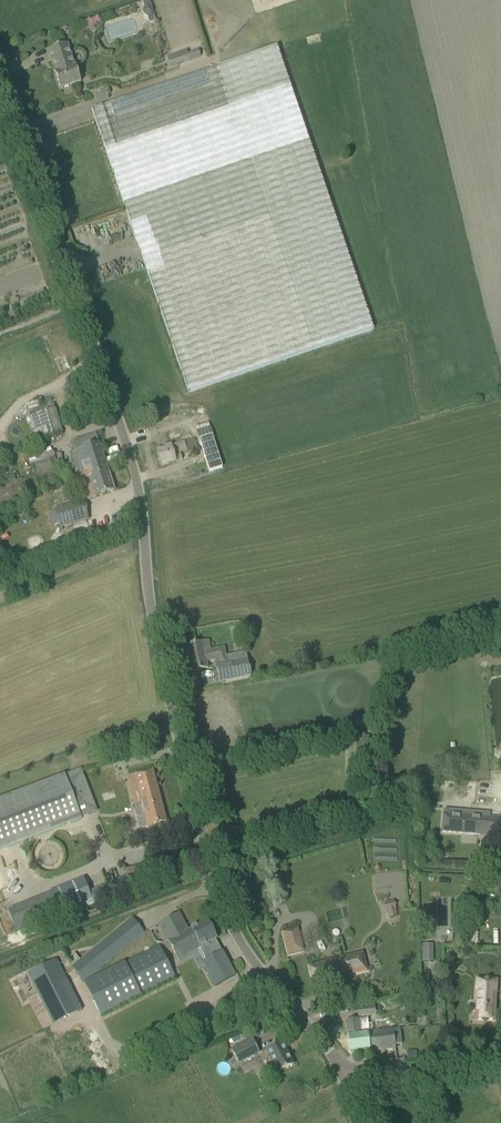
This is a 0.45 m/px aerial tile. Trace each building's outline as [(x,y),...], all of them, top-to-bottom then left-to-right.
[(147,17),(149,24),(156,22),(154,15),(152,15),(153,13),(152,8),(149,7),(151,7),(149,0),(148,0),(142,2),(144,9),(143,11),(144,16),(147,17)] [(66,45),(48,51),(56,73),(55,73),(60,89),(81,82),(75,65),(74,65),(66,45)] [(374,329),(277,47),(217,67),(102,106),(91,110),(188,393),(314,350),(374,329)] [(200,57),(198,50),(167,61),(170,68),(200,57)] [(39,141),(42,157),(60,154),(56,138),(39,141)] [(32,423),(30,423),(35,441),(61,433),(62,433),(53,404),(28,411),(32,423)] [(80,481),(81,481),(84,489),(87,500),(115,491),(96,433),(72,441),(76,451),(71,452),(74,463),(80,481)] [(191,439),(184,441),(187,451),(194,449),(191,439)] [(180,453),(187,451),(184,441),(174,444),(163,447),(164,450),(157,452),(161,466),(182,460),(180,453)] [(40,491),(71,481),(66,466),(59,468),(55,458),(32,465),(36,476),(34,477),(33,476),(0,487),(0,505),(40,491)] [(87,510),(84,500),(54,509),(60,528),(88,520),(85,511),(87,510)] [(187,661),(189,660),(192,672),(207,668),(206,662),(218,659),(219,666),(227,664),(224,647),(211,650),(209,641),(184,646),(187,661)] [(248,661),(217,667),(220,682),(251,676),(248,661)] [(146,817),(149,827),(166,822),(153,770),(132,776),(143,818),(146,817)] [(0,799),(0,849),(81,819),(81,817),(95,811),(80,771),(66,777),(65,775),(0,799)] [(462,816),(444,814),(443,821),(442,832),(479,835),(479,833),(500,834),(500,836),(500,818),(462,816)] [(125,871),(129,885),(151,879),(147,865),(125,871)] [(16,930),(92,899),(84,881),(8,911),(16,930)] [(397,917),(394,900),(385,902),(388,919),(397,917)] [(463,920),(463,904),(454,905),(454,914),(454,920),(463,920)] [(340,908),(326,910),(328,921),(342,918),(340,908)] [(207,920),(188,931),(178,913),(158,924),(176,958),(191,950),(192,952),(217,938),(207,920)] [(132,918),(71,967),(84,983),(144,933),(132,918)] [(282,932),(288,955),(303,952),(297,928),(282,932)] [(205,949),(210,959),(204,962),(204,965),(215,987),(235,976),(216,943),(205,949)] [(84,983),(101,1018),(176,979),(159,945),(84,983)] [(422,945),(422,962),(433,962),(433,945),(422,945)] [(309,966),(313,984),(368,971),(363,953),(309,966)] [(27,974),(53,1025),(83,1010),(57,959),(27,974)] [(475,1019),(495,1020),(497,980),(477,979),(475,1019)] [(357,1007),(358,1017),(375,1015),(374,1005),(357,1007)] [(395,1049),(393,1030),(368,1033),(361,1033),(360,1020),(346,1022),(350,1055),(395,1049)] [(259,1053),(252,1040),(242,1045),(231,1050),(239,1064),(259,1053)] [(265,1050),(277,1074),(294,1065),(282,1042),(265,1050)]
